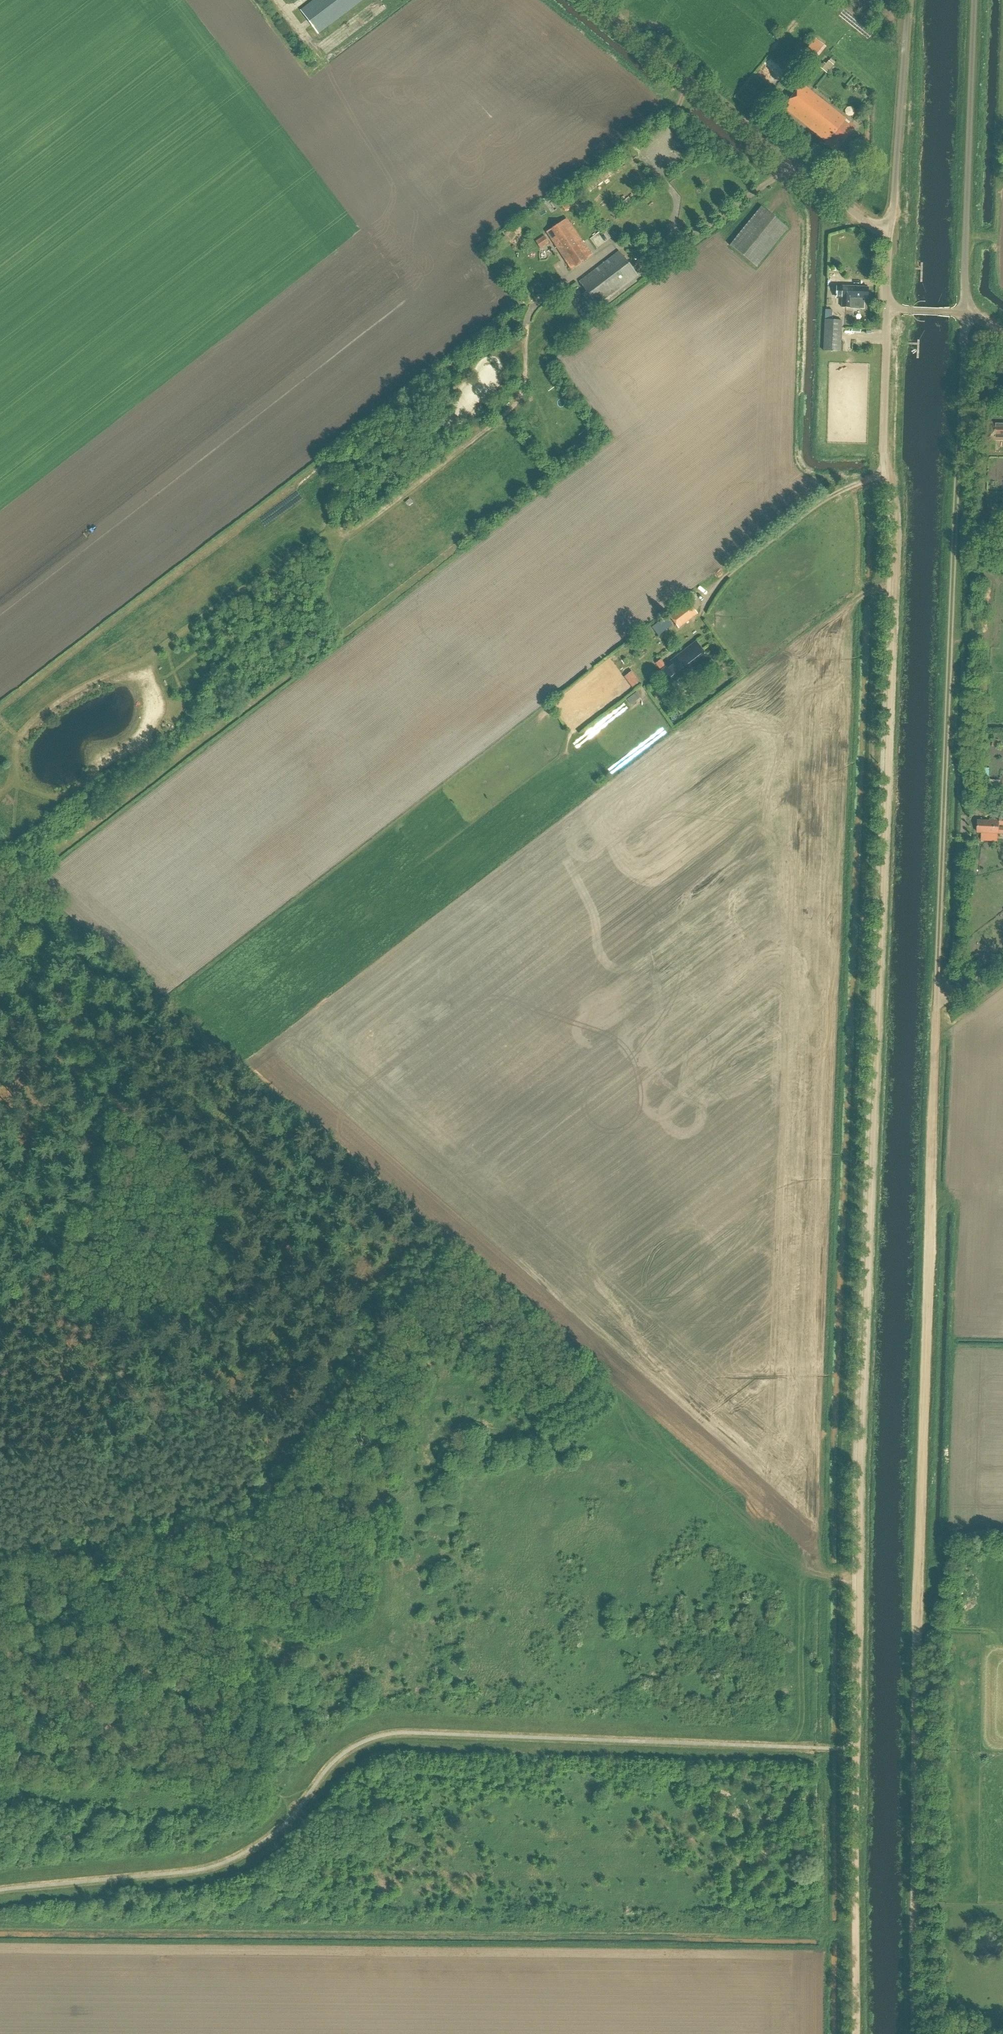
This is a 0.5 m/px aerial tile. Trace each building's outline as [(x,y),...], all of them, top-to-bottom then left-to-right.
[(300,11),(318,34),(363,0),(315,0),(300,11)] [(815,39),(800,58),(811,67),(826,47),(815,39)] [(828,73),(834,64),(829,60),(822,69),(828,73)] [(827,142),(825,144),(835,152),(854,127),(801,85),(783,107),(827,142)] [(565,213),(574,207),(568,196),(559,202),(565,213)] [(761,206),(730,244),(756,266),(788,228),(761,206)] [(567,218),(546,232),(571,269),(591,255),(567,218)] [(603,229),(590,238),(597,248),(610,239),(603,229)] [(535,241),(540,248),(549,242),(544,235),(535,241)] [(490,255),(509,241),(506,236),(486,250),(490,255)] [(620,251),(579,281),(597,306),(638,276),(620,251)] [(869,297),(869,286),(843,285),(843,286),(839,285),(838,293),(843,293),(843,296),(843,306),(851,306),(851,297),(869,297)] [(840,352),(841,321),(824,320),(823,352),(840,352)] [(996,417),(996,414),(990,414),(989,424),(988,438),(1002,439),(1002,417),(996,417)] [(669,617),(677,628),(695,614),(687,603),(669,617)] [(666,617),(654,626),(659,634),(672,625),(666,617)] [(667,666),(661,671),(676,690),(712,662),(696,641),(666,665),(667,666)] [(655,664),(659,670),(664,666),(660,660),(655,664)] [(641,681),(632,670),(625,676),(633,687),(641,681)] [(641,697),(637,692),(628,699),(631,704),(641,697)] [(990,789),(1001,790),(1001,779),(990,779),(990,789)] [(978,821),(978,833),(1002,834),(1002,819),(999,819),(999,821),(989,820),(989,822),(978,821)]
